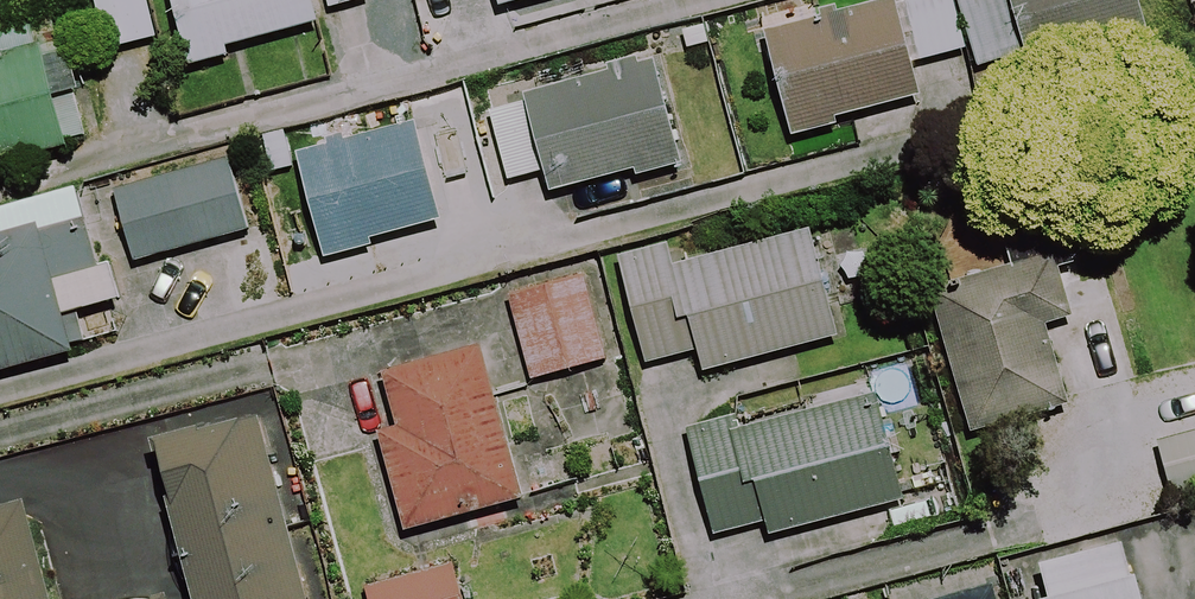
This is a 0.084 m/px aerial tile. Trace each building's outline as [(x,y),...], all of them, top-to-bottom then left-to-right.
[(142,0),(89,0),(102,54),(152,42),(142,0)] [(183,62),(186,70),(226,59),(224,51),(312,26),(305,0),(166,0),(183,62)] [(363,0),(323,0),(326,12),(364,1),(363,0)] [(492,11),(531,0),(489,0),(492,11)] [(953,0),(897,0),(758,34),(784,137),(910,106),(902,70),(966,55),(953,0)] [(966,55),(970,75),(1135,35),(1126,0),(953,0),(966,55)] [(79,137),(50,38),(0,52),(0,160),(79,137)] [(671,170),(649,67),(518,95),(520,104),(484,112),(499,184),(539,176),(544,197),(671,170)] [(429,229),(402,125),(289,155),(316,259),(429,229)] [(241,233),(222,166),(110,196),(129,264),(241,233)] [(78,350),(68,313),(107,303),(77,190),(0,210),(0,371),(78,350)] [(832,341),(805,234),(672,267),(667,247),(613,260),(640,368),(693,355),(698,375),(832,341)] [(1066,403),(1026,252),(922,280),(962,431),(1066,403)] [(605,361),(580,278),(505,300),(529,383),(605,361)] [(524,500),(481,343),(381,370),(396,425),(377,430),(405,532),(524,500)] [(899,505),(872,398),(685,445),(709,540),(762,527),(765,539),(899,505)] [(252,418),(147,447),(189,598),(301,598),(252,418)] [(1154,451),(1168,498),(1194,490),(1194,438),(1154,451)] [(23,509),(0,515),(0,598),(46,598),(23,509)] [(1135,543),(1029,570),(1037,598),(1149,598),(1149,596),(1135,543)] [(446,571),(362,593),(363,598),(453,598),(446,571)] [(988,589),(949,598),(991,598),(988,589)]
